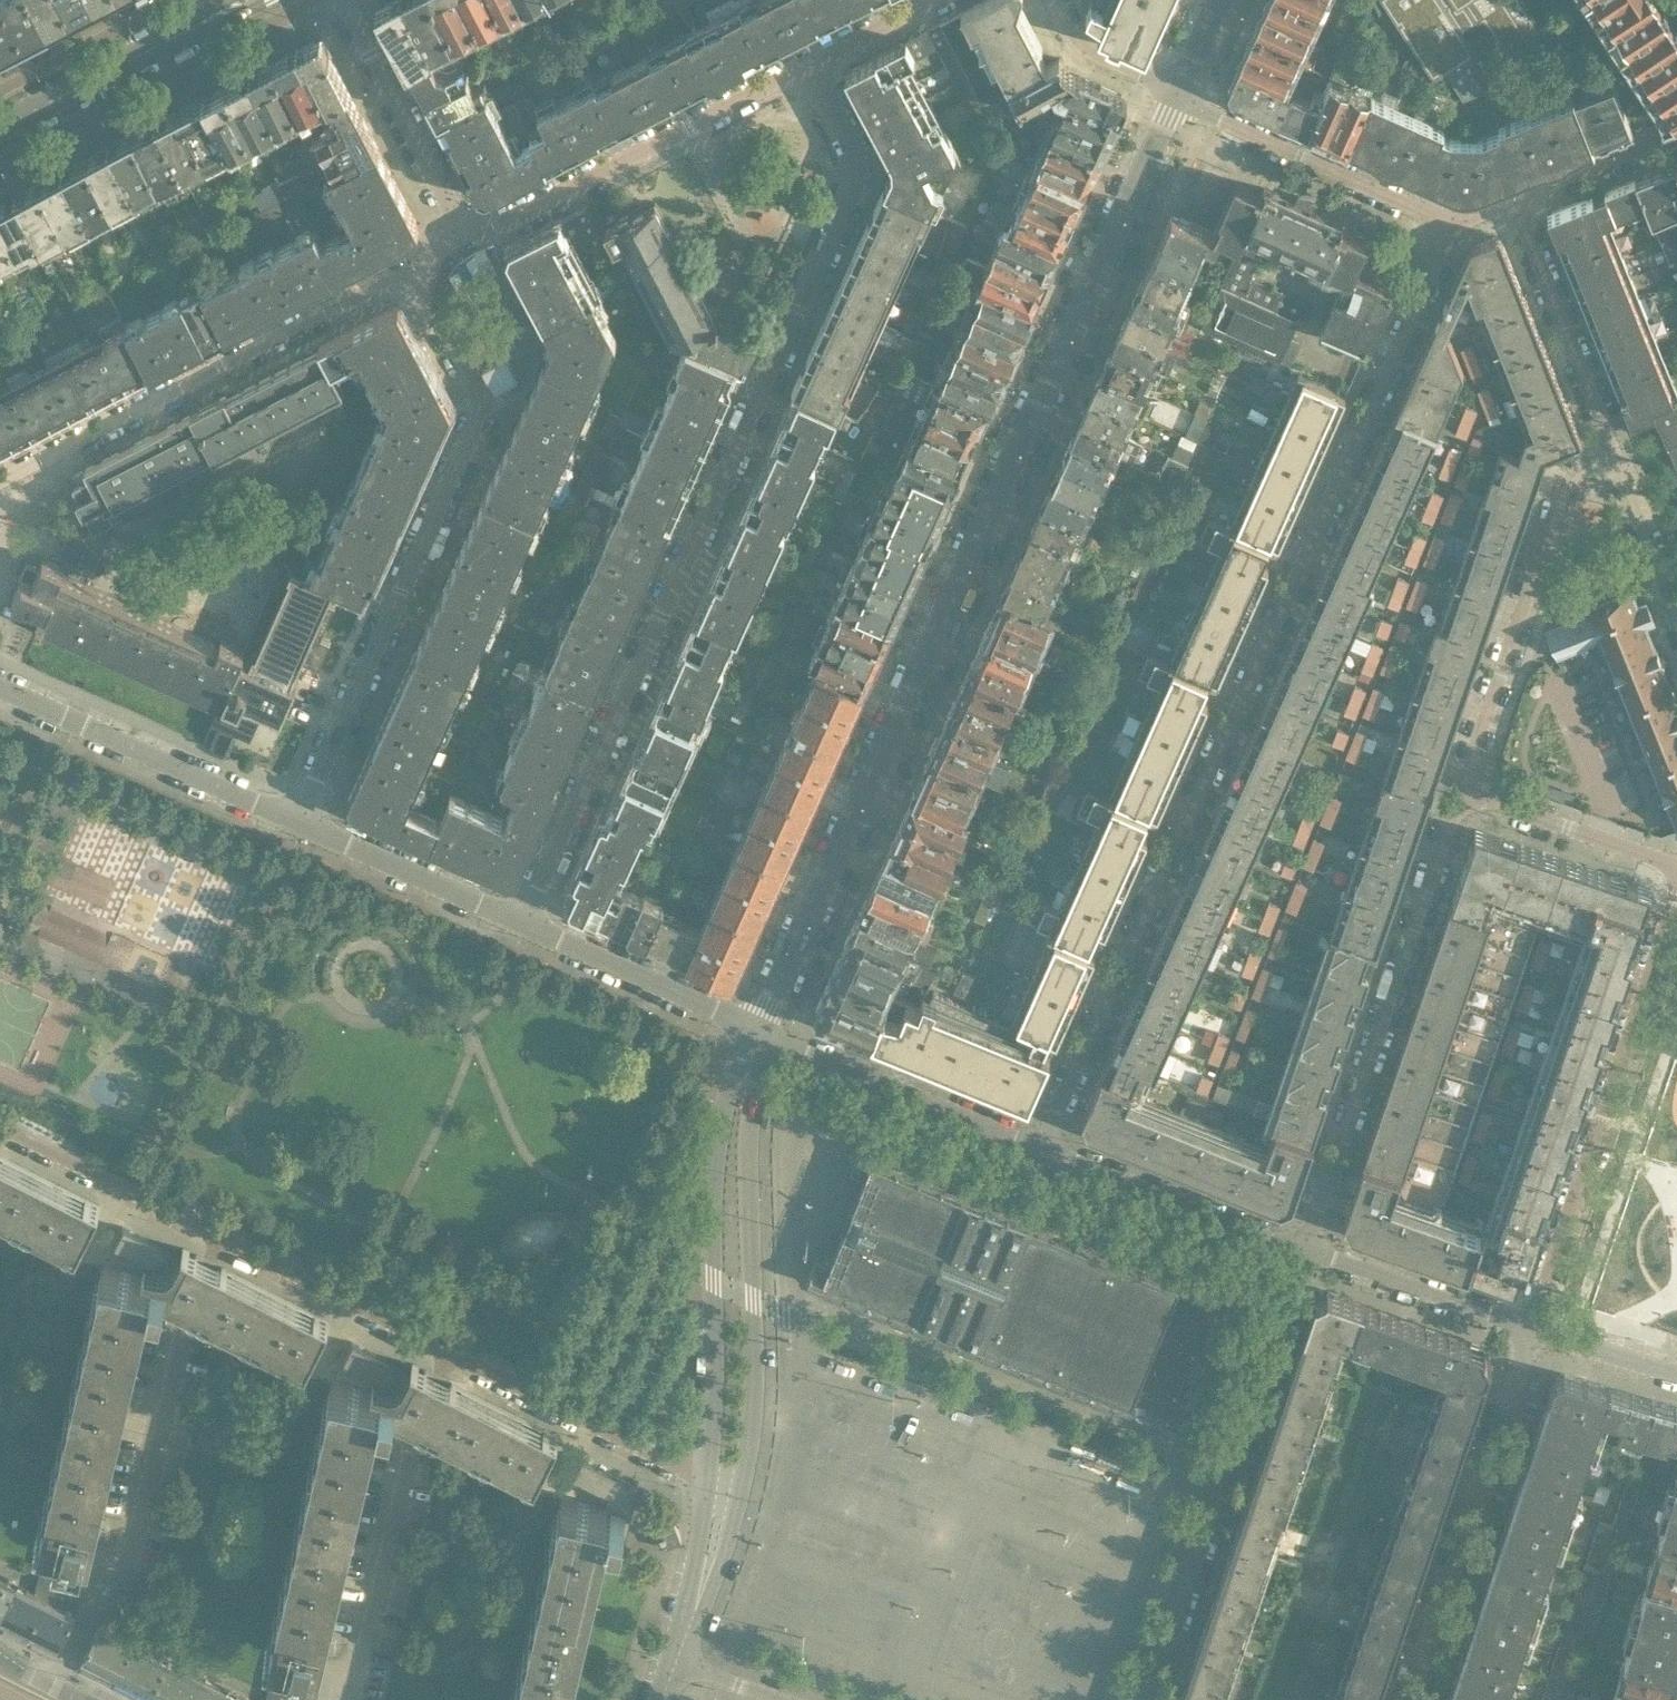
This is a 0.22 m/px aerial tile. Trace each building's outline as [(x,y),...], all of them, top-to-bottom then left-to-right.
[(4,0),(0,0),(0,51),(2,54),(25,42),(4,0)] [(33,0),(4,0),(25,42),(48,30),(33,0)] [(63,0),(33,0),(48,30),(72,18),(63,0)] [(92,0),(63,0),(72,18),(95,5),(92,0)] [(384,2),(375,6),(387,28),(390,26),(409,63),(428,53),(429,54),(433,51),(407,0),(387,0),(384,2)] [(433,51),(456,39),(436,0),(407,0),(433,51)] [(456,39),(480,27),(466,0),(436,0),(456,39)] [(480,27),(503,15),(495,0),(466,0),(480,27)] [(503,15),(526,3),(525,0),(495,0),(503,15)] [(694,0),(661,0),(656,3),(662,16),(694,0)] [(783,43),(761,0),(759,0),(749,5),(747,2),(733,9),(735,12),(713,24),(710,20),(711,20),(702,1),(696,4),(695,8),(700,18),(704,24),(697,27),(699,31),(677,43),(675,39),(668,43),(693,90),(783,43)] [(853,0),(761,0),(783,43),(856,6),(853,0)] [(1016,8),(1019,0),(981,0),(961,10),(972,32),(979,28),(1009,86),(1060,59),(1059,57),(1045,64),(1016,8)] [(1086,14),(1102,24),(1099,30),(1098,33),(1145,55),(1170,0),(1092,0),(1086,14)] [(1294,0),(1267,0),(1263,9),(1314,32),(1323,14),(1294,0)] [(1323,14),(1329,0),(1294,0),(1323,14)] [(1364,0),(1347,0),(1329,39),(1343,45),(1364,0)] [(1508,86),(1567,62),(1553,40),(1542,48),(1512,0),(1388,0),(1400,19),(1399,19),(1434,74),(1443,68),(1462,98),(1506,82),(1508,86)] [(1579,5),(1583,3),(1590,14),(1612,0),(1576,0),(1579,5)] [(1590,14),(1602,33),(1607,29),(1653,0),(1612,0),(1590,14)] [(1607,29),(1620,50),(1671,17),(1660,0),(1653,0),(1607,29)] [(680,12),(687,25),(695,20),(690,10),(686,9),(680,12)] [(1314,32),(1263,9),(1254,29),(1306,51),(1314,32)] [(1620,50),(1632,68),(1676,39),(1676,27),(1671,17),(1620,50)] [(560,69),(634,31),(627,18),(553,56),(560,69)] [(1343,48),(1359,55),(1372,26),(1356,19),(1343,48)] [(939,22),(905,39),(915,58),(937,46),(968,106),(980,100),(939,22)] [(1336,65),(1306,51),(1254,29),(1246,48),(1296,72),(1300,63),(1330,77),(1336,65)] [(314,38),(296,48),(324,100),(327,99),(326,98),(346,88),(322,41),(314,38)] [(693,90),(668,43),(661,47),(663,50),(641,62),(639,58),(638,59),(628,38),(622,42),(621,46),(626,56),(627,55),(631,62),(624,66),(626,69),(604,81),(602,77),(595,80),(620,128),(693,90)] [(1632,68),(1644,86),(1676,65),(1676,39),(1632,68)] [(926,108),(921,98),(917,91),(913,93),(903,74),(908,72),(903,63),(913,59),(904,40),(845,71),(882,142),(926,120),(921,110),(926,108)] [(607,50),(614,63),(622,58),(617,48),(613,46),(607,50)] [(296,48),(272,60),(300,113),(324,100),(296,48)] [(1296,72),(1246,48),(1237,68),(1288,90),(1296,72)] [(462,75),(457,66),(447,72),(436,67),(429,54),(428,53),(409,63),(425,94),(462,75)] [(1121,94),(1066,69),(1060,59),(1009,86),(984,101),(993,119),(1018,105),(1017,104),(1025,100),(1032,103),(1054,91),(1062,95),(1062,94),(1116,119),(1124,102),(1127,96),(1121,94)] [(300,113),(272,60),(249,72),(277,125),(300,113)] [(1644,86),(1655,104),(1660,101),(1676,90),(1676,65),(1644,86)] [(1383,66),(1379,74),(1403,85),(1407,77),(1383,66)] [(1288,90),(1237,68),(1228,86),(1231,95),(1279,116),(1290,92),(1287,91),(1288,90)] [(277,125),(249,72),(226,84),(253,137),(263,157),(287,144),(277,125)] [(466,73),(462,75),(425,94),(437,116),(485,91),(480,82),(474,86),(466,73)] [(1326,85),(1307,129),(1327,138),(1350,87),(1330,78),(1326,85)] [(557,97),(538,107),(564,157),(620,128),(595,80),(589,84),(591,88),(567,100),(565,96),(558,99),(557,97)] [(1597,80),(1590,83),(1613,140),(1632,132),(1612,82),(1600,87),(1597,80)] [(1291,90),(1290,92),(1279,116),(1307,129),(1326,85),(1317,81),(1310,98),(1291,90)] [(1613,140),(1590,83),(1583,86),(1586,92),(1574,97),(1593,147),(1613,140)] [(253,137),(226,84),(203,96),(230,149),(253,137)] [(1425,85),(1414,111),(1424,116),(1436,90),(1425,85)] [(1350,87),(1327,138),(1347,147),(1370,96),(1350,87)] [(346,88),(326,98),(327,99),(334,113),(322,119),(327,128),(359,112),(346,88)] [(1655,104),(1662,120),(1676,114),(1676,90),(1660,101),(1655,104)] [(456,154),(523,118),(514,101),(496,110),(486,91),(485,91),(437,116),(456,154)] [(1116,119),(1062,94),(1062,95),(1054,91),(1032,103),(1053,112),(1108,137),(1116,119)] [(1498,125),(1500,129),(1519,177),(1550,164),(1555,163),(1559,161),(1561,160),(1593,147),(1574,97),(1573,93),(1571,93),(1572,95),(1498,125)] [(1413,176),(1435,124),(1370,95),(1370,96),(1347,147),(1385,164),(1389,165),(1413,176)] [(177,105),(179,109),(207,162),(231,150),(230,149),(203,96),(194,101),(192,97),(177,105)] [(207,162),(179,109),(177,105),(154,117),(156,121),(184,175),(207,162)] [(564,157),(538,107),(538,106),(537,107),(547,126),(531,134),(523,118),(456,154),(477,195),(486,198),(564,157)] [(359,112),(327,128),(312,136),(330,172),(377,147),(359,112)] [(1108,137),(1053,112),(1045,130),(1100,155),(1108,137)] [(184,175),(156,121),(154,117),(131,129),(133,133),(161,187),(184,175)] [(959,161),(952,149),(944,132),(940,134),(936,127),(931,129),(926,120),(882,142),(891,159),(890,160),(889,161),(889,162),(889,164),(889,165),(890,166),(890,167),(892,168),(883,187),(928,207),(933,196),(938,198),(949,173),(956,168),(959,161)] [(1443,128),(1435,124),(1413,176),(1449,192),(1458,192),(1462,192),(1465,193),(1470,192),(1480,192),(1519,177),(1500,129),(1481,136),(1450,136),(1441,132),(1443,128)] [(161,187),(133,133),(131,129),(108,142),(109,145),(137,199),(161,187)] [(1100,155),(1045,130),(1037,149),(1092,174),(1100,155)] [(743,145),(736,131),(728,135),(734,149),(743,145)] [(137,199),(109,145),(108,142),(84,154),(86,157),(114,211),(137,199)] [(377,147),(330,172),(327,173),(357,230),(407,204),(377,147)] [(1092,174),(1037,149),(1028,167),(1084,192),(1092,174)] [(114,211),(86,157),(84,154),(61,166),(91,223),(114,211)] [(1634,178),(1645,204),(1652,220),(1653,222),(1676,212),(1676,161),(1634,178)] [(299,171),(299,172),(277,183),(283,197),(306,185),(316,180),(308,165),(299,171)] [(38,178),(39,181),(67,235),(91,223),(61,166),(38,178)] [(1084,192),(1028,167),(1020,186),(1075,211),(1084,192)] [(67,235),(39,181),(38,178),(14,190),(16,194),(41,243),(44,247),(46,246),(53,259),(72,249),(66,236),(67,235)] [(1606,217),(1614,214),(1615,216),(1645,204),(1634,178),(1547,212),(1630,418),(1654,409),(1667,440),(1676,436),(1676,392),(1606,217)] [(1235,181),(1213,230),(1221,234),(1240,242),(1246,228),(1267,238),(1324,263),(1325,262),(1345,271),(1333,299),(1335,299),(1321,329),(1365,349),(1391,291),(1350,272),(1365,239),(1346,230),(1346,229),(1340,226),(1342,222),(1311,208),(1314,202),(1297,195),(1295,200),(1263,186),(1261,191),(1256,188),(1255,190),(1235,181)] [(306,187),(309,194),(320,188),(316,182),(306,187)] [(1075,211),(1020,186),(1012,205),(1067,230),(1075,211)] [(879,323),(917,240),(931,208),(928,207),(883,187),(831,302),(879,323)] [(16,194),(14,190),(0,198),(0,218),(19,255),(41,243),(16,194)] [(1067,230),(1012,205),(1011,206),(995,199),(988,216),(1004,223),(1003,225),(1058,249),(1067,230)] [(241,220),(247,230),(283,211),(278,201),(241,220)] [(592,202),(510,245),(507,253),(525,286),(574,260),(564,242),(579,234),(586,248),(608,236),(609,235),(604,225),(592,202)] [(615,220),(604,225),(609,235),(608,236),(613,244),(620,240),(672,336),(685,342),(743,368),(756,340),(716,323),(717,321),(671,231),(669,231),(655,202),(629,216),(627,212),(614,218),(615,220)] [(340,233),(323,242),(339,273),(415,234),(418,225),(407,204),(357,230),(342,238),(340,233)] [(192,244),(214,232),(202,210),(196,213),(200,220),(184,229),(192,244)] [(1172,212),(1170,217),(1162,234),(1199,251),(1204,241),(1215,246),(1221,234),(1213,230),(1172,212)] [(1653,222),(1668,260),(1669,263),(1676,260),(1676,212),(1653,222)] [(946,215),(946,220),(945,225),(944,230),(943,235),(942,239),(941,244),(939,249),(937,253),(935,258),(948,264),(966,224),(946,215)] [(0,218),(0,273),(8,269),(4,262),(19,255),(0,218)] [(1058,249),(1003,225),(994,243),(1050,268),(1058,249)] [(315,228),(259,257),(282,303),(339,273),(323,242),(322,242),(315,228)] [(1246,228),(1240,242),(1237,249),(1258,258),(1267,238),(1246,228)] [(1162,234),(1152,257),(1189,274),(1199,251),(1162,234)] [(1463,371),(1450,340),(1447,331),(1463,295),(1474,300),(1519,284),(1500,235),(1497,234),(1470,245),(1412,375),(1452,394),(1463,371)] [(1050,268),(994,243),(985,264),(1041,288),(1050,268)] [(1258,258),(1237,249),(1220,285),(1297,320),(1305,302),(1250,277),(1258,258)] [(612,250),(604,253),(615,273),(622,269),(612,250)] [(955,271),(972,279),(980,263),(963,254),(955,271)] [(259,257),(203,286),(226,332),(282,303),(259,257)] [(1152,257),(1142,279),(1179,296),(1189,274),(1152,257)] [(574,260),(525,286),(535,305),(584,278),(574,260)] [(1041,288),(985,264),(977,283),(1032,308),(1041,288)] [(587,401),(616,337),(584,278),(535,305),(553,340),(536,378),(587,401)] [(1142,279),(1132,301),(1175,321),(1182,323),(1192,301),(1179,296),(1142,279)] [(226,332),(203,286),(201,282),(180,293),(182,297),(205,343),(226,332)] [(1032,308),(977,283),(968,303),(1023,327),(1032,308)] [(1537,329),(1519,284),(1474,300),(1492,346),(1537,329)] [(1297,320),(1220,285),(1202,325),(1279,359),(1297,320)] [(151,371),(124,322),(107,289),(73,307),(79,319),(85,316),(91,313),(97,311),(103,309),(107,309),(116,307),(119,312),(115,316),(110,320),(108,321),(103,324),(99,327),(103,336),(33,372),(57,420),(151,371)] [(125,321),(124,322),(151,371),(205,343),(182,297),(128,325),(125,321)] [(1132,301),(1122,323),(1165,343),(1175,321),(1132,301)] [(840,411),(867,350),(879,323),(831,302),(792,388),(799,391),(798,393),(837,410),(840,411)] [(429,362),(411,327),(399,303),(318,345),(320,348),(331,368),(332,368),(361,353),(380,388),(429,362)] [(1023,327),(968,303),(959,323),(1014,347),(1023,327)] [(1014,347),(959,323),(950,342),(1006,366),(1014,347)] [(1177,351),(1164,345),(1165,343),(1122,323),(1112,346),(1155,365),(1155,367),(1168,373),(1177,351)] [(1554,372),(1537,329),(1492,346),(1509,389),(1554,372)] [(1006,366),(950,342),(938,336),(930,355),(942,361),(997,385),(1006,366)] [(1291,363),(1301,342),(1290,337),(1280,358),(1291,363)] [(704,444),(730,387),(734,377),(739,378),(743,368),(685,342),(676,363),(681,365),(656,422),(704,444)] [(1471,344),(1460,348),(1471,375),(1482,371),(1471,344)] [(1145,388),(1155,367),(1155,365),(1112,346),(1102,368),(1145,388)] [(191,412),(212,453),(214,456),(343,389),(332,368),(331,368),(320,348),(226,397),(225,393),(191,411),(191,412)] [(656,360),(649,356),(640,376),(648,380),(656,360)] [(997,385),(942,361),(933,379),(988,405),(997,385)] [(429,362),(380,388),(389,406),(376,436),(427,459),(451,404),(429,362)] [(1160,396),(1145,389),(1145,388),(1102,368),(1092,390),(1136,409),(1135,412),(1150,419),(1160,396)] [(1217,395),(1227,372),(1218,368),(1208,391),(1217,395)] [(988,405),(933,379),(932,382),(905,369),(896,388),(979,425),(988,405)] [(57,420),(33,372),(0,389),(0,450),(57,420)] [(1199,537),(1220,547),(1221,544),(1260,562),(1268,545),(1274,548),(1277,541),(1278,542),(1345,394),(1298,372),(1229,526),(1208,517),(1199,537)] [(1572,416),(1554,372),(1509,389),(1526,434),(1572,416)] [(1452,394),(1412,375),(1402,398),(1442,416),(1452,394)] [(536,378),(511,435),(561,458),(587,401),(536,378)] [(875,427),(893,387),(880,381),(878,386),(861,378),(851,401),(865,408),(861,413),(856,418),(856,419),(875,427)] [(1488,386),(1477,390),(1488,417),(1498,413),(1488,386)] [(979,425),(896,388),(887,408),(970,445),(979,425)] [(1126,432),(1135,412),(1136,409),(1092,390),(1082,412),(1126,432)] [(797,394),(783,426),(816,441),(823,427),(828,429),(837,410),(798,393),(797,394)] [(1198,397),(1192,410),(1194,411),(1206,417),(1212,404),(1198,397)] [(1442,416),(1402,398),(1392,420),(1432,439),(1442,416)] [(1455,432),(1465,437),(1476,409),(1465,405),(1455,432)] [(970,445),(887,408),(878,428),(906,441),(910,443),(961,466),(970,445)] [(610,411),(601,431),(612,435),(620,416),(610,411)] [(1194,411),(1190,418),(1202,424),(1206,417),(1194,411)] [(107,507),(212,453),(191,412),(75,472),(79,481),(73,484),(80,497),(77,499),(84,512),(85,511),(93,527),(112,517),(107,507)] [(1082,412),(1072,434),(1116,454),(1126,432),(1082,412)] [(1572,416),(1526,434),(1525,435),(1518,455),(1542,463),(1545,455),(1580,441),(1581,438),(1572,416)] [(1208,437),(1218,439),(1223,430),(1215,424),(1206,419),(1200,433),(1208,437)] [(1432,439),(1392,420),(1382,443),(1422,461),(1432,439)] [(670,520),(696,463),(704,444),(656,422),(622,498),(670,520)] [(810,457),(816,441),(783,426),(752,494),(786,509),(793,494),(798,497),(815,459),(810,457)] [(1189,462),(1198,440),(1182,433),(1172,455),(1189,462)] [(1072,434),(1063,456),(1106,476),(1116,454),(1072,434)] [(511,435),(485,494),(535,517),(561,458),(511,435)] [(427,459),(376,436),(358,475),(409,498),(427,459)] [(1483,440),(1472,436),(1462,463),(1473,467),(1483,440)] [(1667,440),(1676,465),(1676,436),(1667,440)] [(961,466),(910,443),(901,463),(952,486),(961,466)] [(1422,461),(1382,443),(1372,465),(1412,484),(1422,461)] [(351,450),(340,446),(327,478),(338,483),(351,450)] [(1438,474),(1449,478),(1459,451),(1449,447),(1438,474)] [(1542,463),(1518,455),(1500,449),(1486,489),(1528,503),(1542,463)] [(586,493),(602,455),(591,450),(578,481),(573,479),(569,488),(575,490),(575,489),(586,493)] [(1063,456),(1053,478),(1096,498),(1106,476),(1063,456)] [(604,482),(612,463),(602,459),(594,478),(604,482)] [(1186,475),(1201,481),(1207,468),(1192,461),(1186,475)] [(952,486),(901,463),(893,481),(944,504),(952,486)] [(1412,484),(1372,465),(1362,488),(1402,506),(1412,484)] [(1470,473),(1459,469),(1454,483),(1464,487),(1470,473)] [(842,499),(852,479),(841,474),(832,494),(842,499)] [(358,475),(324,552),(374,575),(409,498),(358,475)] [(1053,478),(1043,501),(1086,520),(1096,498),(1053,478)] [(944,504),(893,481),(884,501),(935,524),(944,504)] [(1402,506),(1362,488),(1352,510),(1392,529),(1402,506)] [(1528,503),(1486,489),(1472,530),(1515,544),(1528,503)] [(1421,517),(1431,521),(1442,494),(1432,490),(1421,517)] [(1461,496),(1451,492),(1440,519),(1450,523),(1461,496)] [(485,494),(459,552),(509,575),(535,517),(485,494)] [(779,524),(786,509),(752,494),(722,562),(756,577),(763,562),(768,564),(785,526),(779,524)] [(1131,595),(1142,600),(1187,499),(1176,494),(1131,595)] [(670,520),(622,498),(596,555),(645,577),(670,520)] [(935,524),(884,501),(875,521),(926,543),(935,524)] [(1033,523),(1076,543),(1083,546),(1088,532),(1082,529),(1086,520),(1043,501),(1033,523)] [(1392,529),(1352,510),(1342,533),(1382,551),(1392,529)] [(282,564),(302,520),(290,515),(271,559),(282,564)] [(926,543),(875,521),(871,518),(862,538),(917,563),(926,543)] [(1033,523),(1023,546),(1066,565),(1076,543),(1033,523)] [(1515,544),(1472,530),(1458,571),(1501,584),(1515,544)] [(1342,533),(1321,578),(1365,597),(1372,582),(1369,581),(1382,551),(1342,533)] [(1404,560),(1414,564),(1425,537),(1415,533),(1404,560)] [(1433,535),(1423,562),(1433,566),(1444,539),(1433,535)] [(296,562),(305,543),(294,538),(286,557),(296,562)] [(917,563),(862,538),(853,557),(909,583),(917,563)] [(809,568),(820,546),(810,541),(800,564),(809,568)] [(1138,673),(1159,682),(1160,679),(1200,697),(1207,681),(1213,683),(1216,677),(1218,677),(1268,565),(1260,562),(1221,544),(1220,547),(1168,662),(1147,652),(1138,673)] [(1023,546),(1013,568),(1056,587),(1066,565),(1023,546)] [(374,575),(324,552),(322,556),(318,554),(311,569),(310,571),(335,582),(365,595),(374,575)] [(459,552),(441,591),(492,613),(509,575),(459,552)] [(645,577),(596,555),(571,611),(619,634),(645,577)] [(218,643),(145,610),(61,572),(63,566),(43,557),(39,565),(26,559),(19,577),(20,578),(13,595),(38,606),(34,614),(221,698),(203,739),(242,757),(244,751),(230,745),(236,732),(250,738),(264,707),(282,715),(283,713),(281,712),(288,698),(290,699),(291,696),(289,696),(295,682),(297,682),(298,681),(292,678),(300,659),(318,667),(330,642),(320,637),(335,605),(326,601),(335,582),(310,571),(311,569),(293,562),(288,572),(290,573),(280,597),(269,591),(244,647),(221,637),(218,643)] [(909,583),(853,557),(844,577),(900,602),(909,583)] [(750,592),(756,577),(722,562),(692,629),(726,645),(733,629),(737,631),(754,594),(750,592)] [(1055,589),(1056,587),(1013,568),(1003,590),(1056,613),(1063,593),(1055,589)] [(1501,584),(1458,571),(1445,611),(1487,625),(1501,584)] [(1387,603),(1397,607),(1408,580),(1397,576),(1387,603)] [(900,602),(844,577),(835,597),(891,622),(900,602)] [(1365,597),(1321,578),(1311,600),(1355,620),(1365,597)] [(1427,582),(1416,578),(1406,605),(1416,609),(1427,582)] [(1647,626),(1655,622),(1646,600),(1637,603),(1632,589),(1582,609),(1583,612),(1544,628),(1556,657),(1600,639),(1676,830),(1676,701),(1647,626)] [(1045,637),(1056,613),(1003,590),(992,613),(1045,637)] [(441,591),(416,649),(466,672),(492,613),(441,591)] [(1118,614),(1127,595),(1118,591),(1109,610),(1118,614)] [(891,622),(835,597),(827,615),(883,641),(891,622)] [(1355,620),(1311,600),(1301,622),(1345,642),(1355,620)] [(619,634),(571,611),(561,632),(562,633),(546,669),(594,690),(619,634)] [(1487,625),(1445,611),(1439,627),(1436,626),(1428,651),(1473,666),(1487,625)] [(984,633),(1032,654),(1037,656),(1045,637),(992,613),(984,633)] [(883,641),(827,615),(818,635),(874,660),(883,641)] [(1376,631),(1386,636),(1392,622),(1381,618),(1376,631)] [(1410,625),(1399,621),(1394,634),(1404,639),(1410,625)] [(509,633),(522,639),(527,628),(514,622),(509,633)] [(1345,642),(1301,622),(1291,645),(1335,665),(1345,642)] [(719,659),(726,645),(692,629),(662,697),(696,712),(703,697),(707,699),(724,661),(719,659)] [(1037,656),(1032,654),(984,633),(975,652),(1028,677),(1031,669),(1045,675),(1050,663),(1036,657),(1037,656)] [(874,660),(818,635),(809,655),(820,661),(865,680),(874,660)] [(1361,669),(1371,673),(1382,646),(1372,641),(1361,669)] [(1390,643),(1380,670),(1390,674),(1401,647),(1390,643)] [(1335,665),(1291,645),(1281,667),(1325,687),(1335,665)] [(416,649),(389,707),(440,730),(466,672),(416,649)] [(1473,666),(1428,651),(1414,692),(1459,706),(1473,666)] [(1010,716),(1025,683),(1028,677),(975,652),(957,692),(1010,716)] [(865,680),(820,661),(810,684),(827,692),(825,698),(852,710),(865,680)] [(1281,667),(1261,712),(1305,732),(1325,687),(1281,667)] [(594,690),(546,669),(522,723),(569,745),(594,690)] [(1078,808),(1099,818),(1100,815),(1139,833),(1147,816),(1153,819),(1156,812),(1157,813),(1207,701),(1200,697),(1160,679),(1159,682),(1108,797),(1087,788),(1078,808)] [(852,710),(825,698),(827,692),(810,684),(793,721),(838,741),(852,710)] [(1344,712),(1354,716),(1365,689),(1355,685),(1344,712)] [(1384,690),(1373,686),(1363,713),(1373,717),(1384,690)] [(743,690),(733,713),(732,713),(730,716),(742,722),(744,718),(743,718),(753,695),(743,690)] [(948,713),(996,734),(1001,736),(1010,716),(957,692),(948,713)] [(1459,706),(1414,692),(1401,732),(1446,747),(1459,706)] [(662,697),(647,731),(685,748),(694,729),(690,727),(696,712),(662,697)] [(389,707),(363,764),(414,787),(440,730),(389,707)] [(480,727),(491,731),(499,712),(489,707),(480,727)] [(1305,732),(1261,712),(1251,735),(1295,755),(1305,732)] [(1001,736),(996,734),(948,713),(939,733),(992,757),(1001,736)] [(838,741),(793,721),(782,745),(800,753),(798,758),(825,770),(838,741)] [(569,745),(522,723),(504,762),(509,764),(500,782),(518,790),(548,804),(557,783),(553,781),(569,745)] [(1332,742),(1342,746),(1348,732),(1337,728),(1332,742)] [(1367,733),(1356,729),(1346,756),(1356,760),(1367,733)] [(647,731),(632,764),(665,780),(672,764),(677,766),(685,748),(647,731)] [(1446,747),(1401,732),(1387,773),(1432,787),(1446,747)] [(992,757),(939,733),(930,753),(982,777),(983,777),(1003,786),(1012,765),(992,757)] [(1295,755),(1251,735),(1241,757),(1285,777),(1295,755)] [(825,770),(798,758),(800,753),(782,745),(766,780),(811,800),(825,770)] [(930,753),(920,774),(973,797),(982,777),(930,753)] [(1285,777),(1241,757),(1231,780),(1275,800),(1285,777)] [(406,804),(414,787),(363,764),(348,797),(351,806),(428,840),(438,818),(406,804)] [(632,764),(617,798),(651,814),(655,816),(664,796),(659,794),(665,780),(632,764)] [(1309,798),(1320,802),(1330,775),(1320,771),(1309,798)] [(1339,772),(1334,786),(1344,790),(1350,776),(1339,772)] [(1432,787),(1387,773),(1374,814),(1418,828),(1432,787)] [(973,797),(920,774),(912,793),(960,815),(966,818),(978,823),(984,809),(971,804),(973,797)] [(785,859),(811,800),(766,780),(740,839),(785,859)] [(1275,800),(1231,780),(1221,802),(1265,822),(1275,800)] [(518,790),(505,817),(484,865),(508,876),(517,873),(548,804),(518,790)] [(450,792),(438,818),(428,840),(484,865),(505,817),(450,792)] [(966,818),(960,815),(912,793),(903,814),(957,838),(1009,861),(1018,840),(978,823),(966,818)] [(1341,798),(1330,794),(1319,821),(1330,826),(1341,798)] [(644,829),(651,814),(617,798),(608,819),(601,816),(580,863),(615,879),(622,863),(626,865),(642,828),(644,829)] [(1221,802),(1201,847),(1245,867),(1265,822),(1221,802)] [(957,838),(903,814),(894,834),(948,859),(957,838)] [(1292,841),(1302,845),(1313,818),(1303,814),(1292,841)] [(1418,828),(1374,814),(1361,855),(1404,869),(1418,828)] [(1015,1020),(1013,1025),(1054,1043),(1094,954),(1093,953),(1096,946),(1089,944),(1097,927),(1105,930),(1147,836),(1139,833),(1100,815),(1099,818),(1059,907),(1038,897),(1029,918),(1049,927),(1041,953),(1012,1019),(1015,1020)] [(722,832),(698,821),(694,831),(718,841),(722,832)] [(1537,927),(1563,858),(1475,828),(1449,903),(1489,916),(1491,910),(1537,927)] [(894,834),(884,855),(939,879),(948,859),(894,834)] [(1313,837),(1302,864),(1313,869),(1323,841),(1313,837)] [(758,918),(785,859),(740,839),(714,898),(758,918)] [(644,850),(667,860),(671,853),(648,843),(644,850)] [(1245,867),(1201,847),(1191,869),(1235,889),(1245,867)] [(931,899),(931,898),(981,921),(989,902),(939,880),(939,879),(884,855),(876,874),(931,899)] [(1390,909),(1404,869),(1361,855),(1347,895),(1390,909)] [(678,866),(661,858),(658,866),(675,874),(678,866)] [(1280,871),(1291,875),(1296,862),(1285,858),(1280,871)] [(1529,1264),(1640,937),(1634,935),(1650,888),(1563,858),(1537,927),(1585,943),(1487,1222),(1484,1221),(1482,1226),(1480,1232),(1479,1232),(1466,1269),(1515,1286),(1523,1262),(1529,1264)] [(615,879),(580,863),(574,877),(580,880),(569,901),(570,905),(610,923),(623,893),(611,888),(615,879)] [(1235,889),(1191,869),(1181,892),(1225,912),(1235,889)] [(876,874),(868,891),(923,916),(931,899),(876,874)] [(647,939),(660,910),(665,901),(662,900),(667,889),(648,880),(643,891),(645,892),(643,896),(626,888),(623,893),(610,923),(647,939)] [(1296,880),(1285,908),(1296,912),(1306,885),(1296,880)] [(923,916),(868,891),(859,911),(915,936),(923,916)] [(1225,912),(1181,892),(1171,914),(1215,934),(1225,912)] [(1377,950),(1390,909),(1347,895),(1334,936),(1377,950)] [(732,977),(758,918),(714,898),(701,929),(687,957),(732,977)] [(1268,932),(1279,905),(1268,901),(1258,928),(1268,932)] [(1474,959),(1489,916),(1449,903),(1435,945),(1474,959)] [(701,929),(660,910),(647,939),(687,957),(701,929)] [(1441,1211),(1497,1046),(1537,927),(1491,910),(1489,916),(1474,959),(1459,1001),(1444,1044),(1429,1086),(1414,1128),(1399,1171),(1391,1193),(1441,1211)] [(915,936),(859,911),(850,931),(906,956),(929,966),(937,946),(915,936)] [(1215,934),(1171,914),(1161,937),(1205,957),(1215,934)] [(1287,928),(1278,925),(1267,954),(1276,957),(1287,928)] [(906,956),(850,931),(842,949),(898,975),(906,956)] [(1258,1139),(1204,1116),(1145,1092),(1119,1080),(1100,1071),(1082,1113),(1084,1114),(1086,1121),(1085,1124),(1282,1203),(1283,1200),(1289,1198),(1292,1199),(1377,950),(1334,936),(1328,934),(1271,1100),(1266,1115),(1258,1139)] [(1161,937),(1141,982),(1185,1002),(1205,957),(1161,937)] [(1540,938),(1535,950),(1545,953),(1549,941),(1540,938)] [(1251,976),(1262,948),(1251,944),(1241,972),(1251,976)] [(1459,1001),(1474,959),(1435,945),(1421,988),(1459,1001)] [(842,949),(833,969),(890,994),(898,975),(842,949)] [(1545,953),(1535,950),(1531,963),(1541,966),(1545,953)] [(1271,969),(1263,966),(1251,994),(1260,998),(1271,969)] [(833,969),(824,988),(882,1013),(890,995),(890,994),(833,969)] [(953,991),(966,996),(975,976),(962,970),(953,991)] [(1525,981),(1521,994),(1530,997),(1535,984),(1525,981)] [(1185,1002),(1141,982),(1131,1004),(1175,1024),(1185,1002)] [(882,1013),(824,988),(816,1008),(819,1016),(872,1037),(882,1013)] [(1444,1044),(1459,1001),(1421,988),(1406,1030),(1444,1044)] [(1239,1007),(1245,993),(1234,989),(1229,1003),(1239,1007)] [(890,995),(882,1013),(872,1037),(1028,1101),(1042,1070),(1054,1043),(1013,1025),(933,990),(927,1003),(921,1001),(919,1007),(890,995)] [(1530,997),(1521,994),(1516,1006),(1526,1010),(1530,997)] [(1175,1024),(1131,1004),(1121,1027),(1165,1047),(1175,1024)] [(1255,1010),(1247,1007),(1236,1035),(1244,1039),(1255,1010)] [(1510,1024),(1506,1037),(1516,1040),(1520,1027),(1510,1024)] [(1165,1047),(1121,1027),(1110,1049),(1155,1069),(1165,1047)] [(1429,1086),(1444,1044),(1406,1030),(1392,1073),(1429,1086)] [(1218,1031),(1207,1058),(1218,1062),(1228,1035),(1218,1031)] [(1516,1040),(1506,1037),(1502,1049),(1511,1053),(1516,1040)] [(1240,1051),(1231,1047),(1220,1076),(1229,1080),(1240,1051)] [(1145,1092),(1155,1069),(1110,1049),(1100,1071),(1119,1080),(1145,1092)] [(1496,1067),(1491,1080),(1501,1083),(1505,1070),(1496,1067)] [(1414,1128),(1429,1086),(1392,1073),(1377,1115),(1414,1128)] [(1206,1093),(1212,1079),(1201,1075),(1196,1088),(1206,1093)] [(1501,1083),(1491,1080),(1487,1093),(1497,1096),(1501,1083)] [(1212,1096),(1266,1115),(1271,1100),(1217,1081),(1212,1096)] [(1481,1110),(1477,1123),(1487,1126),(1491,1113),(1481,1110)] [(1399,1171),(1414,1128),(1377,1115),(1363,1158),(1399,1171)] [(1487,1126),(1477,1123),(1473,1136),(1482,1139),(1487,1126)] [(877,1145),(874,1152),(860,1147),(851,1169),(852,1169),(854,1165),(866,1170),(851,1209),(853,1210),(846,1227),(844,1227),(828,1266),(815,1261),(817,1256),(816,1256),(807,1278),(826,1286),(824,1291),(819,1289),(818,1291),(1180,1437),(1183,1430),(1184,1430),(1237,1299),(1236,1299),(1239,1292),(877,1145)] [(1467,1153),(1462,1166),(1472,1169),(1476,1157),(1467,1153)] [(76,1252),(99,1205),(0,1155),(0,1212),(76,1252)] [(1441,1211),(1391,1193),(1399,1171),(1363,1158),(1343,1217),(1346,1218),(1349,1224),(1348,1227),(1466,1269),(1479,1232),(1480,1232),(1482,1226),(1441,1211)] [(1472,1169),(1462,1166),(1458,1179),(1468,1182),(1472,1169)] [(91,1545),(150,1293),(161,1295),(185,1306),(305,1367),(328,1320),(221,1267),(207,1259),(183,1247),(179,1254),(121,1225),(112,1244),(148,1263),(145,1274),(144,1273),(145,1267),(143,1266),(142,1273),(103,1264),(39,1532),(48,1534),(82,1542),(91,1545)] [(310,1247),(305,1257),(315,1262),(320,1252),(310,1247)] [(1644,1322),(1657,1280),(1613,1266),(1600,1308),(1644,1322)] [(1316,1295),(1294,1360),(1328,1372),(1341,1333),(1353,1338),(1365,1304),(1327,1290),(1326,1292),(1318,1296),(1316,1295)] [(1394,1352),(1406,1318),(1365,1304),(1353,1338),(1394,1352)] [(1435,1366),(1446,1333),(1406,1318),(1394,1352),(1435,1366)] [(1485,1346),(1446,1333),(1435,1366),(1448,1371),(1438,1400),(1472,1412),(1491,1358),(1486,1356),(1483,1351),(1485,1346)] [(320,1659),(379,1408),(392,1411),(414,1421),(427,1428),(534,1482),(558,1436),(438,1375),(412,1363),(408,1370),(350,1341),(341,1360),(377,1378),(374,1389),(373,1389),(374,1382),(373,1382),(371,1389),(332,1379),(268,1647),(277,1649),(311,1658),(320,1659)] [(1328,1372),(1294,1360),(1262,1453),(1296,1465),(1328,1372)] [(1644,1433),(1654,1399),(1562,1372),(1554,1376),(1548,1393),(1601,1412),(1602,1410),(1622,1417),(1619,1426),(1644,1433)] [(1582,1469),(1595,1429),(1601,1412),(1548,1393),(1529,1451),(1582,1469)] [(1654,1399),(1644,1433),(1665,1439),(1667,1435),(1676,1438),(1676,1406),(1654,1399)] [(1455,1464),(1472,1412),(1438,1400),(1420,1452),(1455,1464)] [(1569,1508),(1582,1469),(1529,1451),(1516,1490),(1567,1508),(1568,1507),(1569,1508)] [(1437,1517),(1455,1464),(1420,1452),(1403,1505),(1437,1517)] [(1296,1465),(1262,1453),(1230,1548),(1264,1559),(1296,1465)] [(607,1530),(626,1534),(638,1485),(580,1456),(570,1475),(607,1493),(604,1504),(561,1494),(512,1699),(567,1699),(607,1530)] [(1630,1468),(1612,1524),(1625,1528),(1643,1472),(1630,1468)] [(1674,1480),(1657,1539),(1676,1545),(1676,1481),(1674,1480)] [(1548,1566),(1567,1508),(1516,1490),(1496,1549),(1548,1566)] [(1425,1551),(1437,1517),(1403,1505),(1391,1540),(1425,1551)] [(1605,1545),(1612,1524),(1599,1520),(1541,1699),(1555,1699),(1565,1668),(1573,1645),(1599,1566),(1605,1545)] [(1622,1528),(1612,1524),(1605,1545),(1616,1549),(1622,1528)] [(79,1557),(82,1542),(48,1534),(44,1549),(79,1557)] [(1657,1539),(1651,1559),(1676,1567),(1676,1545),(1657,1539)] [(1413,1587),(1425,1551),(1391,1540),(1379,1576),(1413,1587)] [(1618,1549),(1616,1549),(1605,1545),(1599,1566),(1611,1570),(1618,1549)] [(1264,1559),(1230,1548),(1198,1641),(1232,1652),(1264,1559)] [(76,1571),(79,1557),(44,1549),(41,1563),(76,1571)] [(1534,1605),(1548,1566),(1496,1549),(1482,1588),(1534,1605)] [(1651,1559),(1645,1579),(1676,1588),(1676,1567),(1651,1559)] [(72,1585),(76,1571),(41,1563),(38,1577),(72,1585)] [(1599,1566),(1573,1645),(1586,1649),(1611,1570),(1599,1566)] [(0,1574),(0,1615),(16,1582),(0,1574)] [(1401,1623),(1413,1587),(1379,1576),(1367,1611),(1401,1623)] [(72,1585),(38,1577),(34,1591),(47,1594),(67,1599),(69,1600),(72,1585)] [(1645,1579),(1645,1580),(1646,1580),(1634,1621),(1676,1633),(1676,1588),(1645,1579)] [(34,1591),(16,1582),(0,1615),(9,1619),(7,1623),(23,1631),(25,1627),(29,1629),(33,1621),(47,1594),(34,1591)] [(1515,1663),(1534,1605),(1482,1588),(1463,1646),(1515,1663)] [(67,1599),(47,1594),(33,1621),(29,1629),(34,1632),(32,1635),(57,1648),(75,1612),(64,1607),(67,1599)] [(1389,1658),(1401,1623),(1367,1611),(1355,1646),(1389,1658)] [(1626,1650),(1623,1659),(1622,1659),(1622,1660),(1676,1676),(1676,1672),(1676,1633),(1634,1621),(1626,1650)] [(115,1676),(133,1641),(99,1624),(81,1660),(115,1676)] [(167,1658),(133,1641),(115,1676),(117,1677),(117,1676),(125,1678),(127,1675),(136,1679),(132,1685),(142,1690),(145,1684),(152,1688),(167,1658)] [(1178,1699),(1216,1699),(1232,1652),(1198,1641),(1178,1699)] [(1377,1693),(1389,1658),(1355,1646),(1343,1681),(1377,1693)] [(1515,1663),(1463,1646),(1450,1685),(1495,1699),(1503,1699),(1515,1663)] [(308,1671),(311,1658),(277,1649),(273,1663),(308,1671)] [(167,1658),(152,1688),(165,1694),(162,1699),(188,1699),(201,1675),(167,1658)] [(1622,1660),(1620,1666),(1616,1681),(1617,1681),(1670,1696),(1676,1676),(1622,1660)] [(308,1671),(273,1663),(270,1678),(305,1686),(308,1671)] [(1555,1699),(1569,1699),(1578,1672),(1565,1668),(1555,1699)] [(201,1675),(188,1699),(231,1699),(235,1693),(201,1675)] [(302,1699),(305,1686),(270,1678),(267,1692),(302,1699)] [(1377,1693),(1343,1681),(1337,1699),(1375,1699),(1377,1693)] [(1617,1681),(1611,1699),(1669,1699),(1670,1696),(1617,1681)] [(1450,1685),(1445,1699),(1495,1699),(1450,1685)] [(267,1692),(265,1699),(302,1699),(267,1692)]
